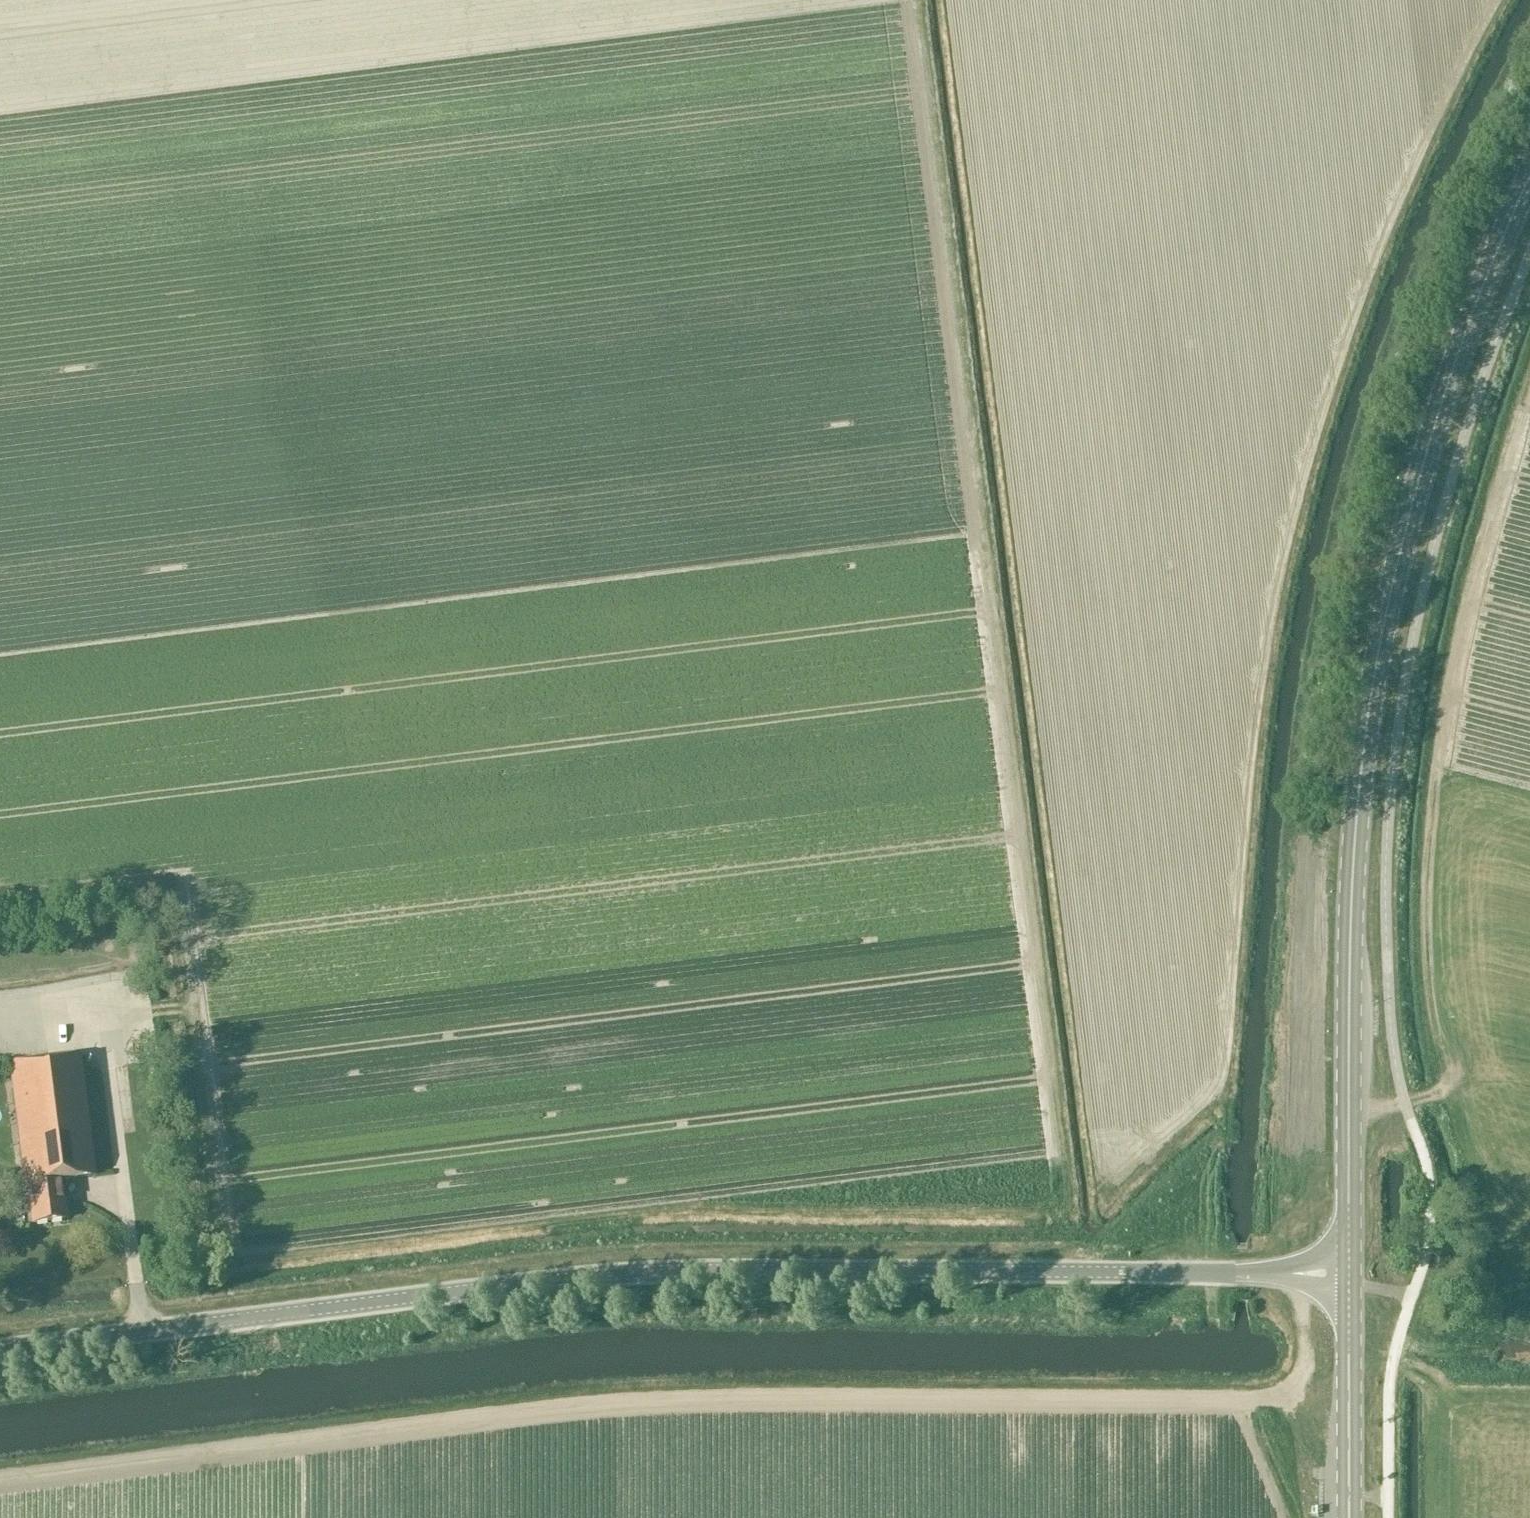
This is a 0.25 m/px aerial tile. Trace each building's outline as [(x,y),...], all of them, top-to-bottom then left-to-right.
[(59,1181),(94,1176),(79,1055),(9,1064),(25,1189),(27,1189),(32,1224),(64,1220),(59,1181)]
